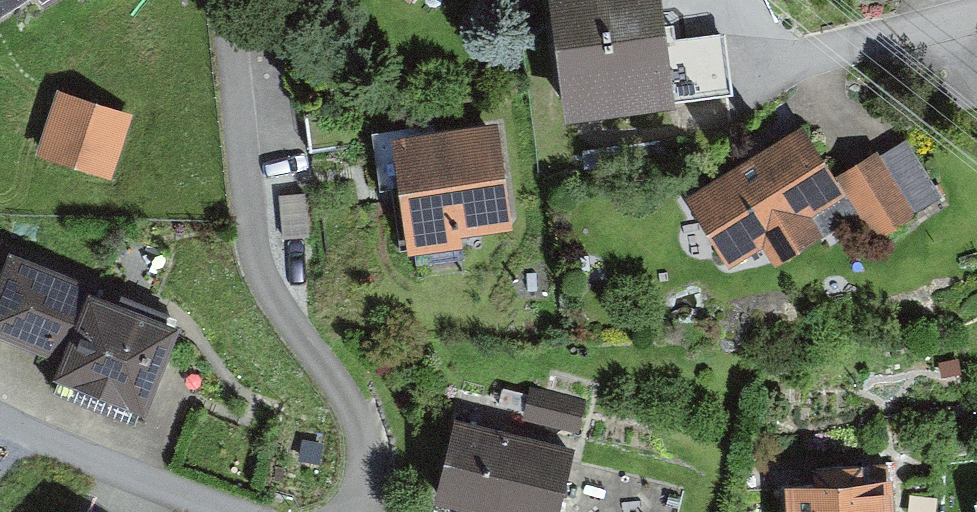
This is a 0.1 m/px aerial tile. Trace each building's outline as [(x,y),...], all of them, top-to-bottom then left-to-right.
[(17,0),(0,0),(0,10),(17,0)] [(565,109),(668,100),(660,0),(556,0),(565,109)] [(139,112),(67,92),(51,152),(123,172),(139,112)] [(502,121),(393,137),(401,192),(407,236),(516,221),(502,121)] [(803,129),(694,194),(736,265),(846,200),(803,129)] [(924,209),(889,150),(852,172),(887,231),(924,209)] [(82,277),(10,250),(0,278),(0,325),(56,346),(82,277)] [(184,327),(95,294),(64,377),(153,410),(184,327)] [(454,426),(430,511),(662,511),(566,484),(579,453),(454,426)] [(801,488),(802,511),(900,511),(898,483),(801,488)]
